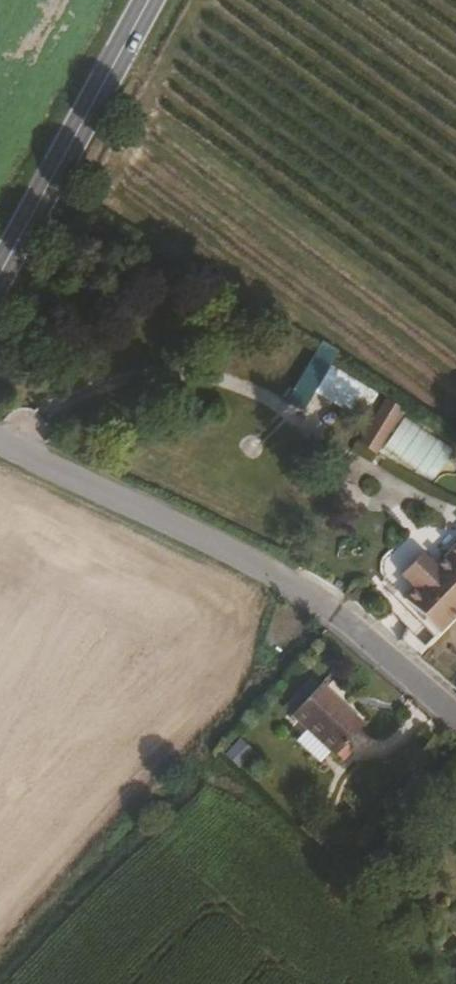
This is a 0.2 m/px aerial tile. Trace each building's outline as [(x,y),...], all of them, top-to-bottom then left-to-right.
[(370,407),(376,395),(328,371),(315,396),(352,414),(358,401),(370,407)] [(398,428),(408,415),(392,404),(383,417),(398,428)] [(378,455),(398,428),(383,417),(363,444),(378,455)] [(455,626),(455,554),(430,580),(416,566),(393,590),(407,604),(397,613),(433,649),(455,626)] [(356,743),(313,702),(283,734),(327,775),(356,743)]
